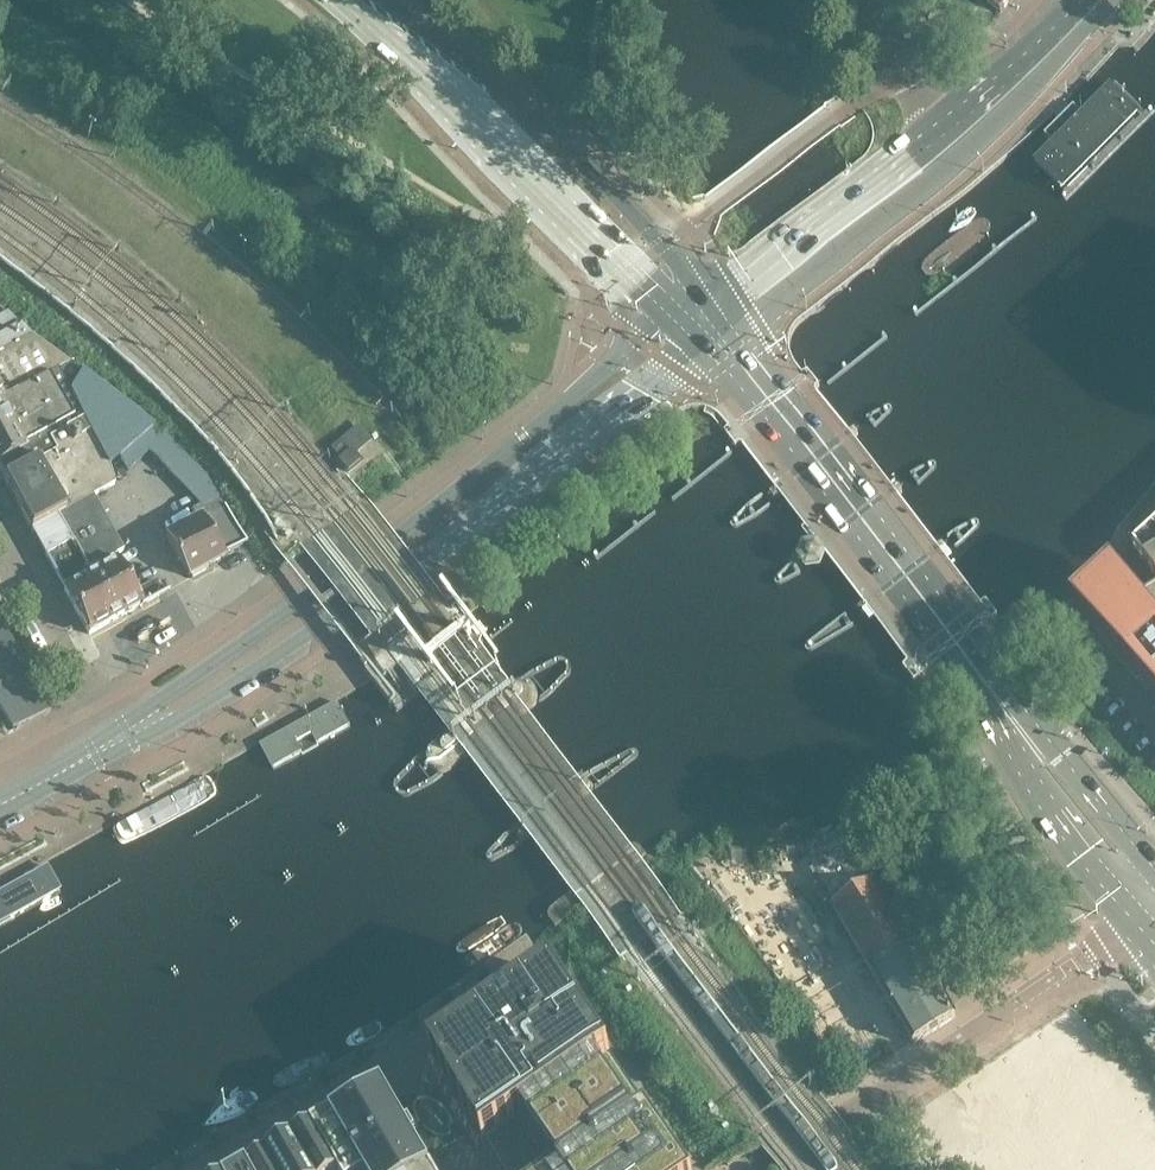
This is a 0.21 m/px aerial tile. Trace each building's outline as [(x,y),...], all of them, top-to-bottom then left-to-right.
[(1000,14),(1012,0),(985,0),(1000,14)] [(1073,104),(1043,134),(1053,144),(1035,161),(1061,187),(1137,112),(1111,86),(1083,114),(1073,104)] [(31,330),(4,311),(0,314),(0,349),(31,330)] [(0,349),(0,400),(71,360),(31,330),(0,349)] [(0,400),(0,465),(84,417),(70,389),(82,368),(71,360),(0,400)] [(155,423),(82,368),(70,389),(84,417),(90,430),(110,465),(114,480),(115,483),(133,474),(121,452),(155,423)] [(481,415),(469,424),(474,430),(485,422),(481,415)] [(0,465),(0,471),(32,529),(58,514),(91,497),(115,483),(114,480),(110,465),(90,430),(84,417),(50,437),(0,465)] [(197,509),(200,514),(223,554),(247,540),(219,496),(207,474),(186,454),(168,433),(155,423),(121,452),(133,474),(152,458),(200,507),(197,509)] [(361,461),(353,452),(370,439),(360,428),(337,448),(344,457),(340,460),(350,471),(361,461)] [(814,548),(818,554),(833,545),(897,497),(903,489),(899,483),(890,488),(826,537),(814,548)] [(91,497),(58,514),(116,618),(146,602),(139,589),(133,579),(127,582),(114,556),(122,551),(91,497)] [(58,514),(32,529),(89,633),(116,618),(58,514)] [(200,514),(176,527),(164,534),(186,572),(189,577),(205,568),(204,566),(224,555),(223,554),(200,514)] [(1150,531),(1149,529),(1137,540),(1139,541),(1133,547),(1110,566),(1070,603),(1154,698),(1154,526),(1150,531)] [(859,605),(863,611),(878,603),(941,555),(948,546),(943,541),(934,546),(870,595),(859,605)] [(804,545),(799,557),(807,568),(819,566),(824,554),(817,544),(804,545)] [(161,577),(139,589),(146,602),(168,589),(161,577)] [(7,728),(13,724),(16,730),(49,711),(1,627),(0,625),(0,715),(7,728)] [(515,682),(435,742),(432,744),(429,747),(427,751),(426,754),(425,757),(426,760),(427,763),(431,767),(435,770),(437,771),(440,771),(444,770),(447,768),(531,705),(533,704),(535,701),(536,698),(537,695),(536,691),(535,688),(532,683),(529,681),(525,680),(522,680),(519,680),(518,680),(515,682)] [(351,728),(338,705),(262,748),(274,771),(351,728)] [(210,800),(201,783),(116,827),(125,844),(210,800)] [(819,855),(809,861),(813,868),(811,869),(814,873),(815,872),(826,890),(823,892),(831,905),(832,904),(833,906),(873,880),(872,879),(873,878),(851,840),(821,858),(819,855)] [(0,891),(0,921),(59,889),(46,866),(0,891)] [(833,906),(832,906),(842,923),(871,974),(914,947),(874,880),(873,880),(833,906)] [(914,947),(871,974),(877,984),(913,1045),(955,1018),(914,947)] [(431,1056),(498,1169),(687,1169),(551,973),(431,1056)] [(383,1087),(358,1102),(341,1111),(340,1110),(313,1126),(338,1169),(358,1169),(361,1169),(431,1169),(383,1087)] [(313,1126),(290,1139),(308,1169),(338,1169),(313,1126)] [(290,1139),(268,1152),(279,1169),(308,1169),(290,1139)] [(268,1152),(246,1165),(249,1169),(279,1169),(268,1152)]
